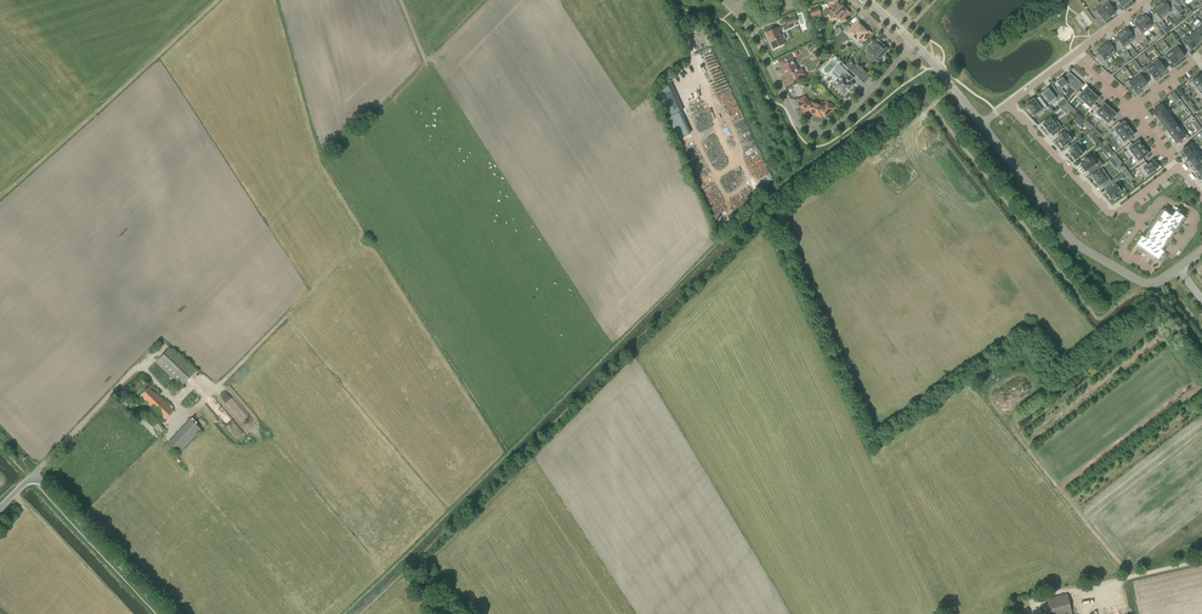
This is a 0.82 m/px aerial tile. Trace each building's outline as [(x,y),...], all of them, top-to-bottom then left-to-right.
[(1115,13),(1112,8),(1115,5),(1111,0),(1106,0),(1107,1),(1101,6),(1110,17),(1115,13)] [(1170,2),(1179,14),(1183,11),(1179,5),(1184,1),(1183,0),(1173,0),(1170,2)] [(1164,1),(1162,2),(1158,5),(1167,16),(1172,12),(1176,18),(1180,15),(1179,14),(1170,2),(1167,4),(1164,1)] [(842,7),(838,3),(831,11),(829,10),(823,12),(825,18),(828,16),(829,15),(832,18),(835,15),(841,21),(849,12),(842,6),(842,7)] [(1158,5),(1154,8),(1155,8),(1153,10),(1155,13),(1152,16),(1161,27),(1165,25),(1161,20),(1167,16),(1158,5)] [(1100,16),(1104,21),(1110,17),(1101,6),(1092,13),(1096,18),(1100,16)] [(812,17),(821,13),(819,8),(810,12),(812,17)] [(1140,19),(1148,30),(1154,26),(1158,32),(1162,29),(1161,27),(1152,16),(1148,18),(1146,15),(1144,16),(1140,19)] [(787,26),(797,22),(795,17),(785,21),(787,26)] [(1134,24),(1137,27),(1133,30),(1142,41),(1145,45),(1149,42),(1143,34),(1148,30),(1140,19),(1136,22),(1134,24)] [(865,30),(862,27),(863,25),(861,23),(856,27),(854,25),(846,33),(849,36),(852,33),(854,35),(853,35),(856,39),(857,38),(859,40),(861,38),(862,39),(870,32),(866,28),(865,30)] [(1195,27),(1197,29),(1193,33),(1201,41),(1201,40),(1201,33),(1195,27)] [(774,49),(785,44),(778,28),(766,33),(774,49)] [(1142,41),(1133,30),(1130,32),(1127,29),(1126,30),(1125,30),(1121,32),(1130,44),(1135,40),(1138,44),(1142,41)] [(1119,41),(1115,43),(1124,55),(1125,57),(1129,54),(1125,48),(1130,44),(1121,32),(1117,35),(1118,36),(1116,37),(1119,41)] [(1200,42),(1201,41),(1193,33),(1189,38),(1186,36),(1196,46),(1200,41),(1200,42)] [(1181,41),(1191,50),(1196,46),(1186,36),(1181,41)] [(883,45),(878,40),(876,41),(867,50),(868,51),(866,53),(867,58),(870,58),(873,55),(876,58),(880,54),(882,57),(889,50),(884,45),(883,45)] [(1179,42),(1170,49),(1178,61),(1182,58),(1184,56),(1181,52),(1184,49),(1179,42)] [(1109,43),(1107,44),(1107,43),(1103,46),(1111,57),(1116,53),(1120,58),(1124,55),(1123,54),(1115,43),(1112,46),(1109,43)] [(1111,57),(1103,46),(1099,49),(1099,50),(1097,51),(1100,55),(1095,58),(1105,67),(1108,65),(1106,62),(1112,58),(1111,57)] [(1169,60),(1172,65),(1175,63),(1175,64),(1178,61),(1170,49),(1164,53),(1165,55),(1161,57),(1166,63),(1169,60)] [(799,72),(791,56),(780,62),(789,82),(804,75),(802,70),(799,72)] [(1162,66),(1166,63),(1161,57),(1158,60),(1157,59),(1151,63),(1160,75),(1163,72),(1166,70),(1162,66)] [(835,70),(841,77),(833,86),(844,96),(854,85),(848,80),(851,76),(847,72),(849,69),(852,72),(856,68),(854,66),(851,59),(845,66),(843,68),(839,65),(835,70)] [(1156,77),(1160,75),(1151,63),(1153,65),(1147,70),(1146,68),(1143,71),(1141,69),(1147,77),(1151,74),(1154,79),(1156,77)] [(858,78),(862,74),(856,68),(852,72),(858,78)] [(1144,79),(1147,77),(1141,69),(1137,71),(1138,73),(1133,77),(1141,89),(1145,86),(1147,84),(1144,79)] [(1068,76),(1067,74),(1056,82),(1059,87),(1057,88),(1061,94),(1063,92),(1061,89),(1070,82),(1076,87),(1080,82),(1070,73),(1068,76)] [(1188,81),(1190,84),(1194,89),(1201,83),(1201,77),(1201,75),(1197,78),(1195,76),(1188,81)] [(1138,91),(1141,89),(1133,77),(1132,77),(1134,79),(1130,82),(1128,80),(1125,83),(1130,88),(1131,87),(1135,93),(1138,91)] [(668,117),(684,110),(671,83),(657,95),(668,117)] [(1198,94),(1201,91),(1201,83),(1194,89),(1198,94)] [(1055,89),(1051,92),(1048,88),(1041,93),(1049,104),(1054,100),(1056,102),(1062,98),(1055,89)] [(1087,88),(1082,93),(1079,91),(1076,95),(1084,102),(1093,93),(1091,91),(1090,91),(1087,88)] [(1174,91),(1170,94),(1176,102),(1180,99),(1174,91)] [(1093,110),(1096,106),(1094,104),(1098,99),(1095,95),(1093,93),(1084,102),(1093,110)] [(825,107),(808,101),(805,97),(798,100),(802,108),(805,109),(804,111),(821,117),(822,115),(826,116),(833,108),(828,103),(825,107)] [(1037,105),(1033,100),(1031,101),(1030,100),(1027,102),(1028,103),(1026,105),(1029,108),(1028,109),(1030,113),(1031,112),(1034,115),(1042,109),(1043,111),(1047,108),(1042,101),(1037,105)] [(1168,109),(1164,103),(1152,112),(1156,117),(1168,109)] [(1101,120),(1111,109),(1108,107),(1104,104),(1100,109),(1097,107),(1093,112),(1101,120)] [(1112,120),(1116,115),(1112,111),(1113,111),(1111,109),(1101,120),(1109,127),(1114,122),(1112,120)] [(1168,109),(1156,117),(1160,122),(1172,114),(1168,109)] [(1172,114),(1160,122),(1164,128),(1174,120),(1171,115),(1172,114)] [(1057,133),(1063,129),(1060,125),(1057,128),(1055,125),(1055,124),(1051,119),(1042,125),(1047,131),(1047,130),(1050,134),(1050,133),(1053,132),(1055,135),(1057,133)] [(1179,124),(1178,125),(1174,120),(1164,128),(1168,133),(1179,124)] [(1127,126),(1124,122),(1121,125),(1119,122),(1112,127),(1119,136),(1129,128),(1127,126)] [(1179,124),(1168,133),(1172,138),(1183,130),(1179,124)] [(1063,129),(1057,133),(1059,136),(1057,137),(1059,140),(1058,141),(1062,148),(1072,141),(1067,134),(1066,135),(1065,133),(1069,130),(1066,126),(1063,129)] [(1122,143),(1121,144),(1123,147),(1130,142),(1128,139),(1131,137),(1134,135),(1131,131),(1129,128),(1119,136),(1118,137),(1122,143)] [(1176,144),(1188,135),(1183,130),(1172,138),(1176,144)] [(1081,144),(1078,140),(1070,146),(1071,149),(1068,151),(1071,154),(1070,155),(1071,157),(1074,161),(1083,154),(1078,147),(1081,144)] [(1131,143),(1125,147),(1132,156),(1143,148),(1142,145),(1141,145),(1138,141),(1133,146),(1131,143)] [(1193,142),(1182,151),(1186,156),(1197,148),(1193,142)] [(1142,158),(1148,154),(1145,150),(1143,148),(1132,156),(1139,165),(1144,161),(1142,158)] [(1197,148),(1186,156),(1190,161),(1201,153),(1197,148)] [(1201,160),(1201,154),(1201,153),(1190,161),(1194,167),(1201,160)] [(1095,170),(1103,164),(1100,161),(1096,163),(1090,155),(1083,160),(1084,162),(1080,165),(1085,172),(1088,171),(1092,167),(1095,170)] [(1116,168),(1118,166),(1111,158),(1109,160),(1116,168)] [(1194,167),(1198,172),(1201,168),(1201,160),(1194,167)] [(1156,163),(1155,164),(1153,161),(1148,165),(1145,162),(1139,167),(1146,177),(1158,168),(1158,167),(1159,166),(1156,163)] [(1099,171),(1091,177),(1095,183),(1096,183),(1099,186),(1103,183),(1105,186),(1108,184),(1112,182),(1109,178),(1106,180),(1099,171)] [(1142,182),(1138,175),(1132,178),(1136,185),(1142,182)] [(1112,182),(1108,184),(1111,188),(1106,192),(1105,192),(1110,200),(1112,199),(1114,201),(1119,197),(1118,194),(1121,192),(1117,187),(1121,184),(1116,178),(1112,182)] [(1172,216),(1178,221),(1182,216),(1176,211),(1172,216)] [(1168,222),(1172,216),(1166,212),(1165,213),(1161,218),(1168,222)] [(1178,221),(1172,216),(1168,222),(1174,227),(1178,221)] [(1164,228),(1168,222),(1161,218),(1158,224),(1164,228)] [(1170,232),(1174,227),(1168,222),(1164,228),(1170,232)] [(1158,224),(1154,229),(1160,233),(1164,228),(1158,224)] [(1150,226),(1148,229),(1152,232),(1150,234),(1156,238),(1160,233),(1154,229),(1153,227),(1150,226)] [(1160,233),(1167,238),(1170,232),(1164,228),(1160,233)] [(1156,238),(1163,243),(1167,238),(1160,233),(1156,238)] [(1153,244),(1156,238),(1150,234),(1148,237),(1144,234),(1142,236),(1148,240),(1153,244)] [(1143,247),(1148,240),(1142,236),(1137,243),(1140,245),(1137,249),(1140,251),(1142,248),(1143,247)] [(1156,238),(1153,244),(1158,247),(1159,248),(1163,243),(1156,238)] [(1148,240),(1143,247),(1148,250),(1153,244),(1148,240)] [(1153,244),(1148,250),(1153,254),(1158,247),(1153,244)] [(1153,254),(1152,256),(1150,258),(1153,260),(1154,261),(1157,256),(1159,258),(1164,252),(1161,249),(1159,248),(1158,247),(1153,254)] [(180,387),(195,371),(170,347),(155,363),(180,387)] [(154,394),(148,388),(140,396),(146,402),(153,409),(144,418),(160,435),(165,431),(160,425),(173,411),(155,393),(154,394)] [(178,453),(200,430),(190,420),(168,443),(178,453)] [(1068,593),(1048,598),(1051,613),(1072,613),(1068,593)]
